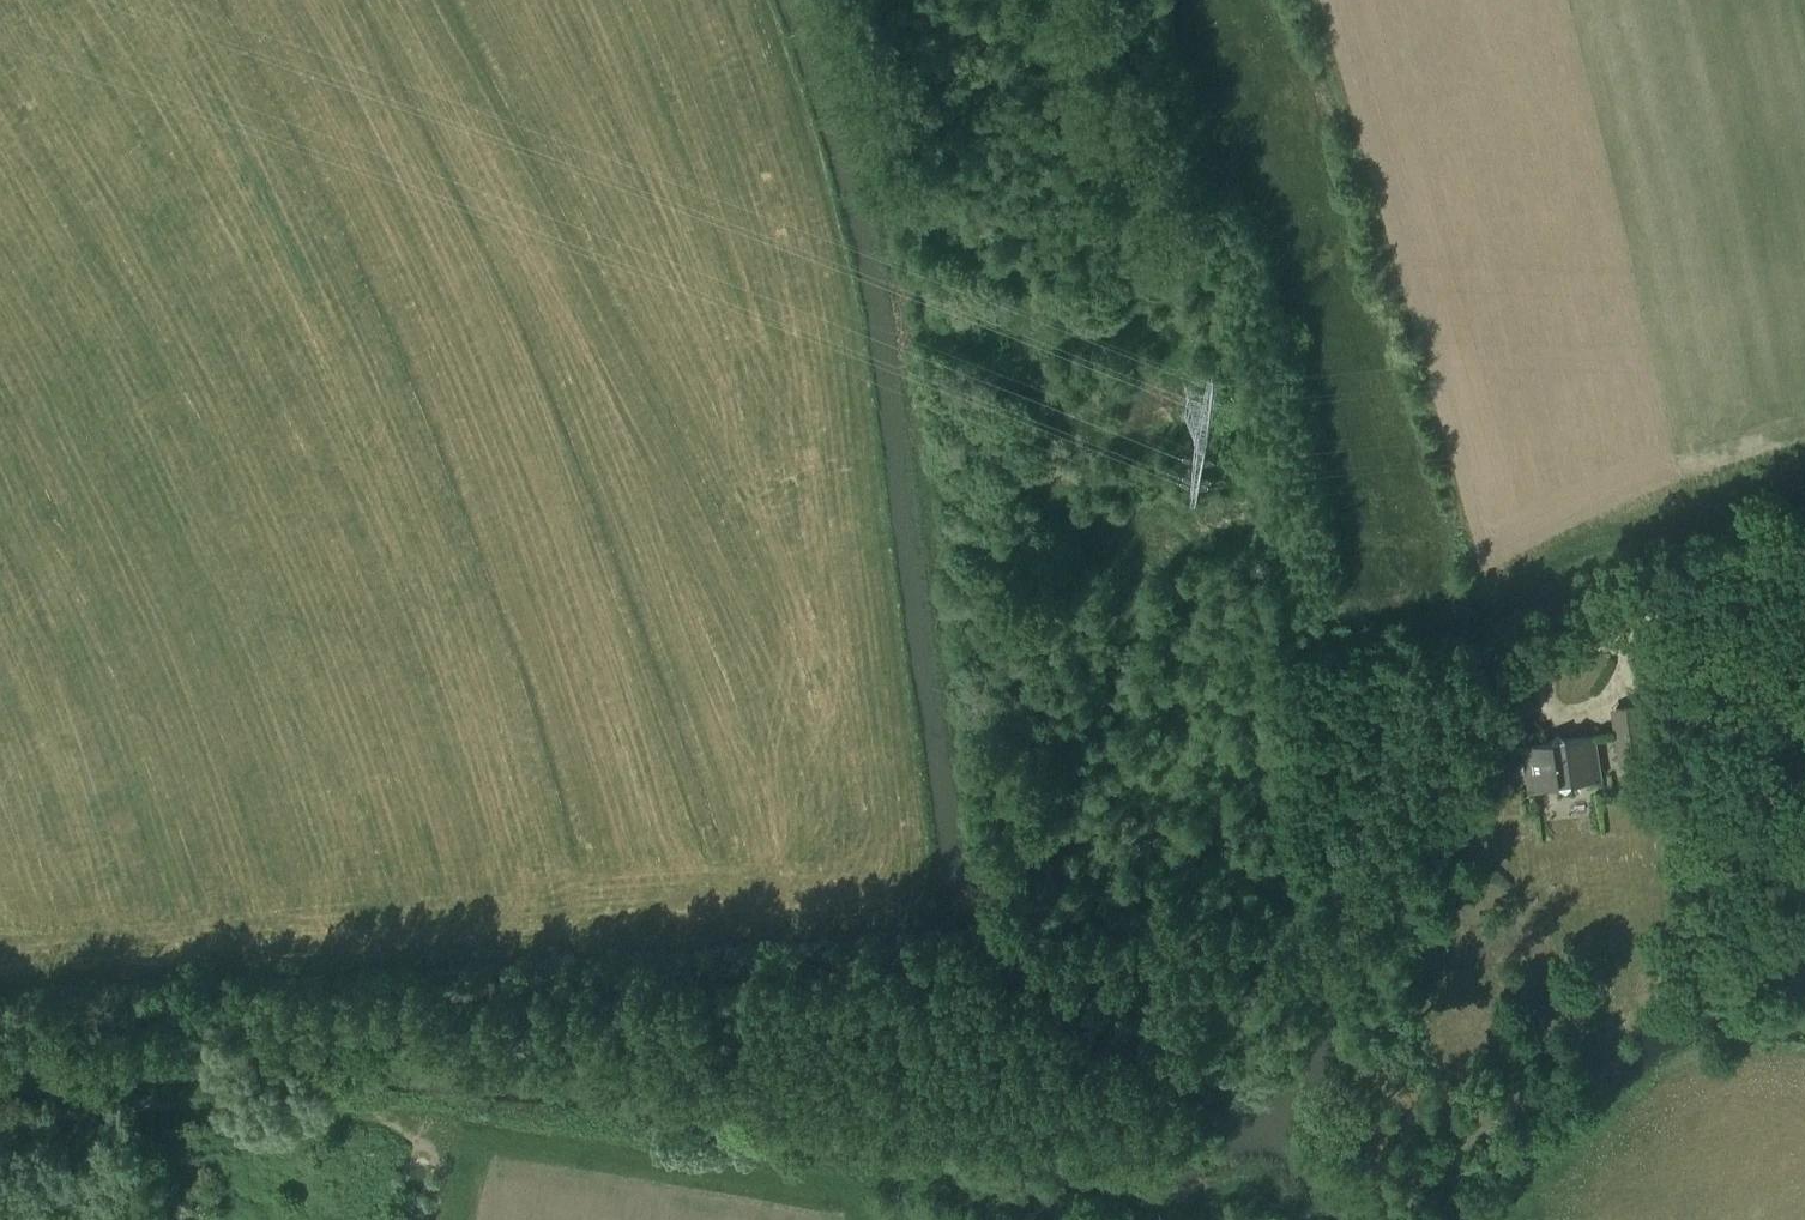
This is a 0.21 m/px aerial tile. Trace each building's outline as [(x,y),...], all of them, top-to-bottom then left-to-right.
[(1630,746),(1644,744),(1642,729),(1628,730),(1630,746)] [(1565,791),(1570,784),(1595,780),(1589,736),(1525,745),(1532,789),(1557,786),(1565,791)]
